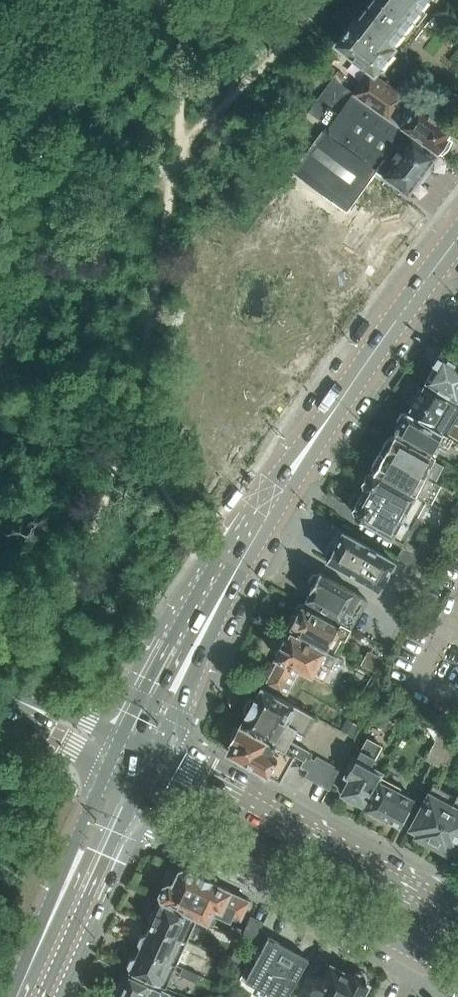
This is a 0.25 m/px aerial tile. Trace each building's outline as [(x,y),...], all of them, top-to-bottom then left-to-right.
[(365,21),(357,14),(335,43),(366,67),(383,79),(397,59),(395,57),(397,55),(393,52),(396,48),(392,45),(426,0),(381,0),(365,21)] [(366,67),(350,90),(402,127),(402,126),(417,137),(437,151),(438,150),(438,149),(443,147),(447,141),(446,137),(453,129),(453,128),(434,115),(383,79),(366,67)] [(327,124),(295,169),(339,202),(364,169),(373,176),(377,171),(408,192),(409,191),(410,190),(411,190),(411,189),(412,189),(413,188),(413,187),(414,187),(414,186),(415,185),(416,184),(416,183),(416,182),(417,182),(417,181),(417,180),(427,165),(428,165),(429,164),(430,163),(431,163),(431,162),(432,162),(432,161),(433,160),(433,159),(434,158),(434,157),(435,156),(435,155),(436,153),(402,127),(350,90),(334,79),(333,78),(309,112),(327,124)] [(443,353),(442,354),(439,355),(434,363),(435,367),(427,380),(457,399),(457,362),(443,353)] [(407,412),(447,435),(457,418),(457,404),(424,384),(422,387),(419,385),(412,397),(415,399),(414,401),(413,401),(409,408),(410,408),(407,412)] [(394,432),(395,433),(435,456),(447,435),(407,412),(406,413),(402,413),(397,421),(399,425),(394,432)] [(389,436),(380,450),(424,475),(435,456),(395,433),(394,435),(389,436)] [(431,502),(441,485),(424,475),(380,450),(371,466),(374,469),(374,470),(426,500),(431,502)] [(426,500),(374,470),(367,472),(360,486),(361,493),(353,507),(355,514),(392,536),(392,535),(403,541),(426,500)] [(327,558),(379,587),(395,559),(342,530),(327,558)] [(403,545),(396,556),(419,569),(425,558),(403,545)] [(339,617),(337,620),(350,627),(352,624),(353,622),(366,599),(319,572),(318,574),(312,575),(308,581),(310,586),(309,588),(311,589),(306,598),(339,617)] [(291,625),(289,627),(334,650),(341,637),(344,639),(349,629),(302,605),(298,611),(297,613),(294,614),(290,621),(291,625)] [(80,639),(89,643),(92,645),(98,634),(85,628),(79,638),(80,639)] [(280,658),(266,684),(285,694),(299,668),(323,681),(334,661),(337,656),(288,630),(276,653),(277,657),(280,658)] [(242,725),(295,755),(305,760),(305,761),(308,756),(310,752),(291,741),(295,733),(296,733),(298,729),(305,733),(315,716),(262,686),(242,725)] [(230,748),(231,752),(281,781),(295,755),(242,725),(241,726),(236,727),(231,736),(233,741),(232,742),(233,742),(230,748)] [(441,731),(426,759),(436,764),(451,737),(441,731)] [(361,802),(365,804),(382,772),(371,766),(381,746),(368,739),(357,759),(355,758),(344,779),(350,782),(344,793),(348,795),(349,800),(356,803),(361,802)] [(309,770),(305,776),(317,783),(328,762),(317,756),(312,765),(309,770)] [(312,765),(305,761),(305,760),(301,766),(309,770),(312,765)] [(340,769),(328,762),(317,783),(330,790),(335,778),(340,769)] [(390,820),(401,826),(415,799),(400,790),(402,787),(382,777),(368,805),(369,806),(370,810),(385,818),(385,820),(389,822),(390,820)] [(431,841),(433,842),(457,797),(433,785),(411,829),(418,832),(417,834),(420,835),(421,839),(427,842),(431,841)] [(433,842),(435,843),(436,846),(442,850),(446,848),(449,850),(449,849),(457,853),(457,850),(457,798),(457,797),(433,842)] [(164,899),(163,901),(197,917),(228,932),(231,928),(211,918),(214,911),(231,919),(233,914),(240,917),(249,899),(231,891),(231,890),(210,880),(211,879),(185,867),(179,869),(173,882),(172,882),(172,883),(164,884),(160,893),(164,899)] [(151,923),(150,924),(187,941),(197,917),(163,901),(161,900),(156,911),(151,912),(148,918),(151,923)] [(263,922),(251,916),(246,929),(241,939),(252,944),(263,922)] [(140,946),(140,948),(176,964),(187,941),(150,924),(146,934),(141,935),(138,942),(140,946)] [(277,996),(287,996),(308,958),(269,937),(245,980),(277,996)] [(176,964),(140,948),(135,957),(131,958),(128,965),(130,969),(129,970),(166,987),(176,964)] [(315,996),(361,996),(368,984),(366,982),(367,980),(366,977),(365,974),(363,972),(360,971),(357,972),(354,973),(353,974),(352,975),(350,974),(350,975),(332,965),(321,986),(319,985),(316,985),(314,986),(313,988),(312,991),(313,993),(314,995),(315,996)] [(161,989),(126,974),(122,984),(118,985),(115,992),(118,996),(157,996),(161,989)]
